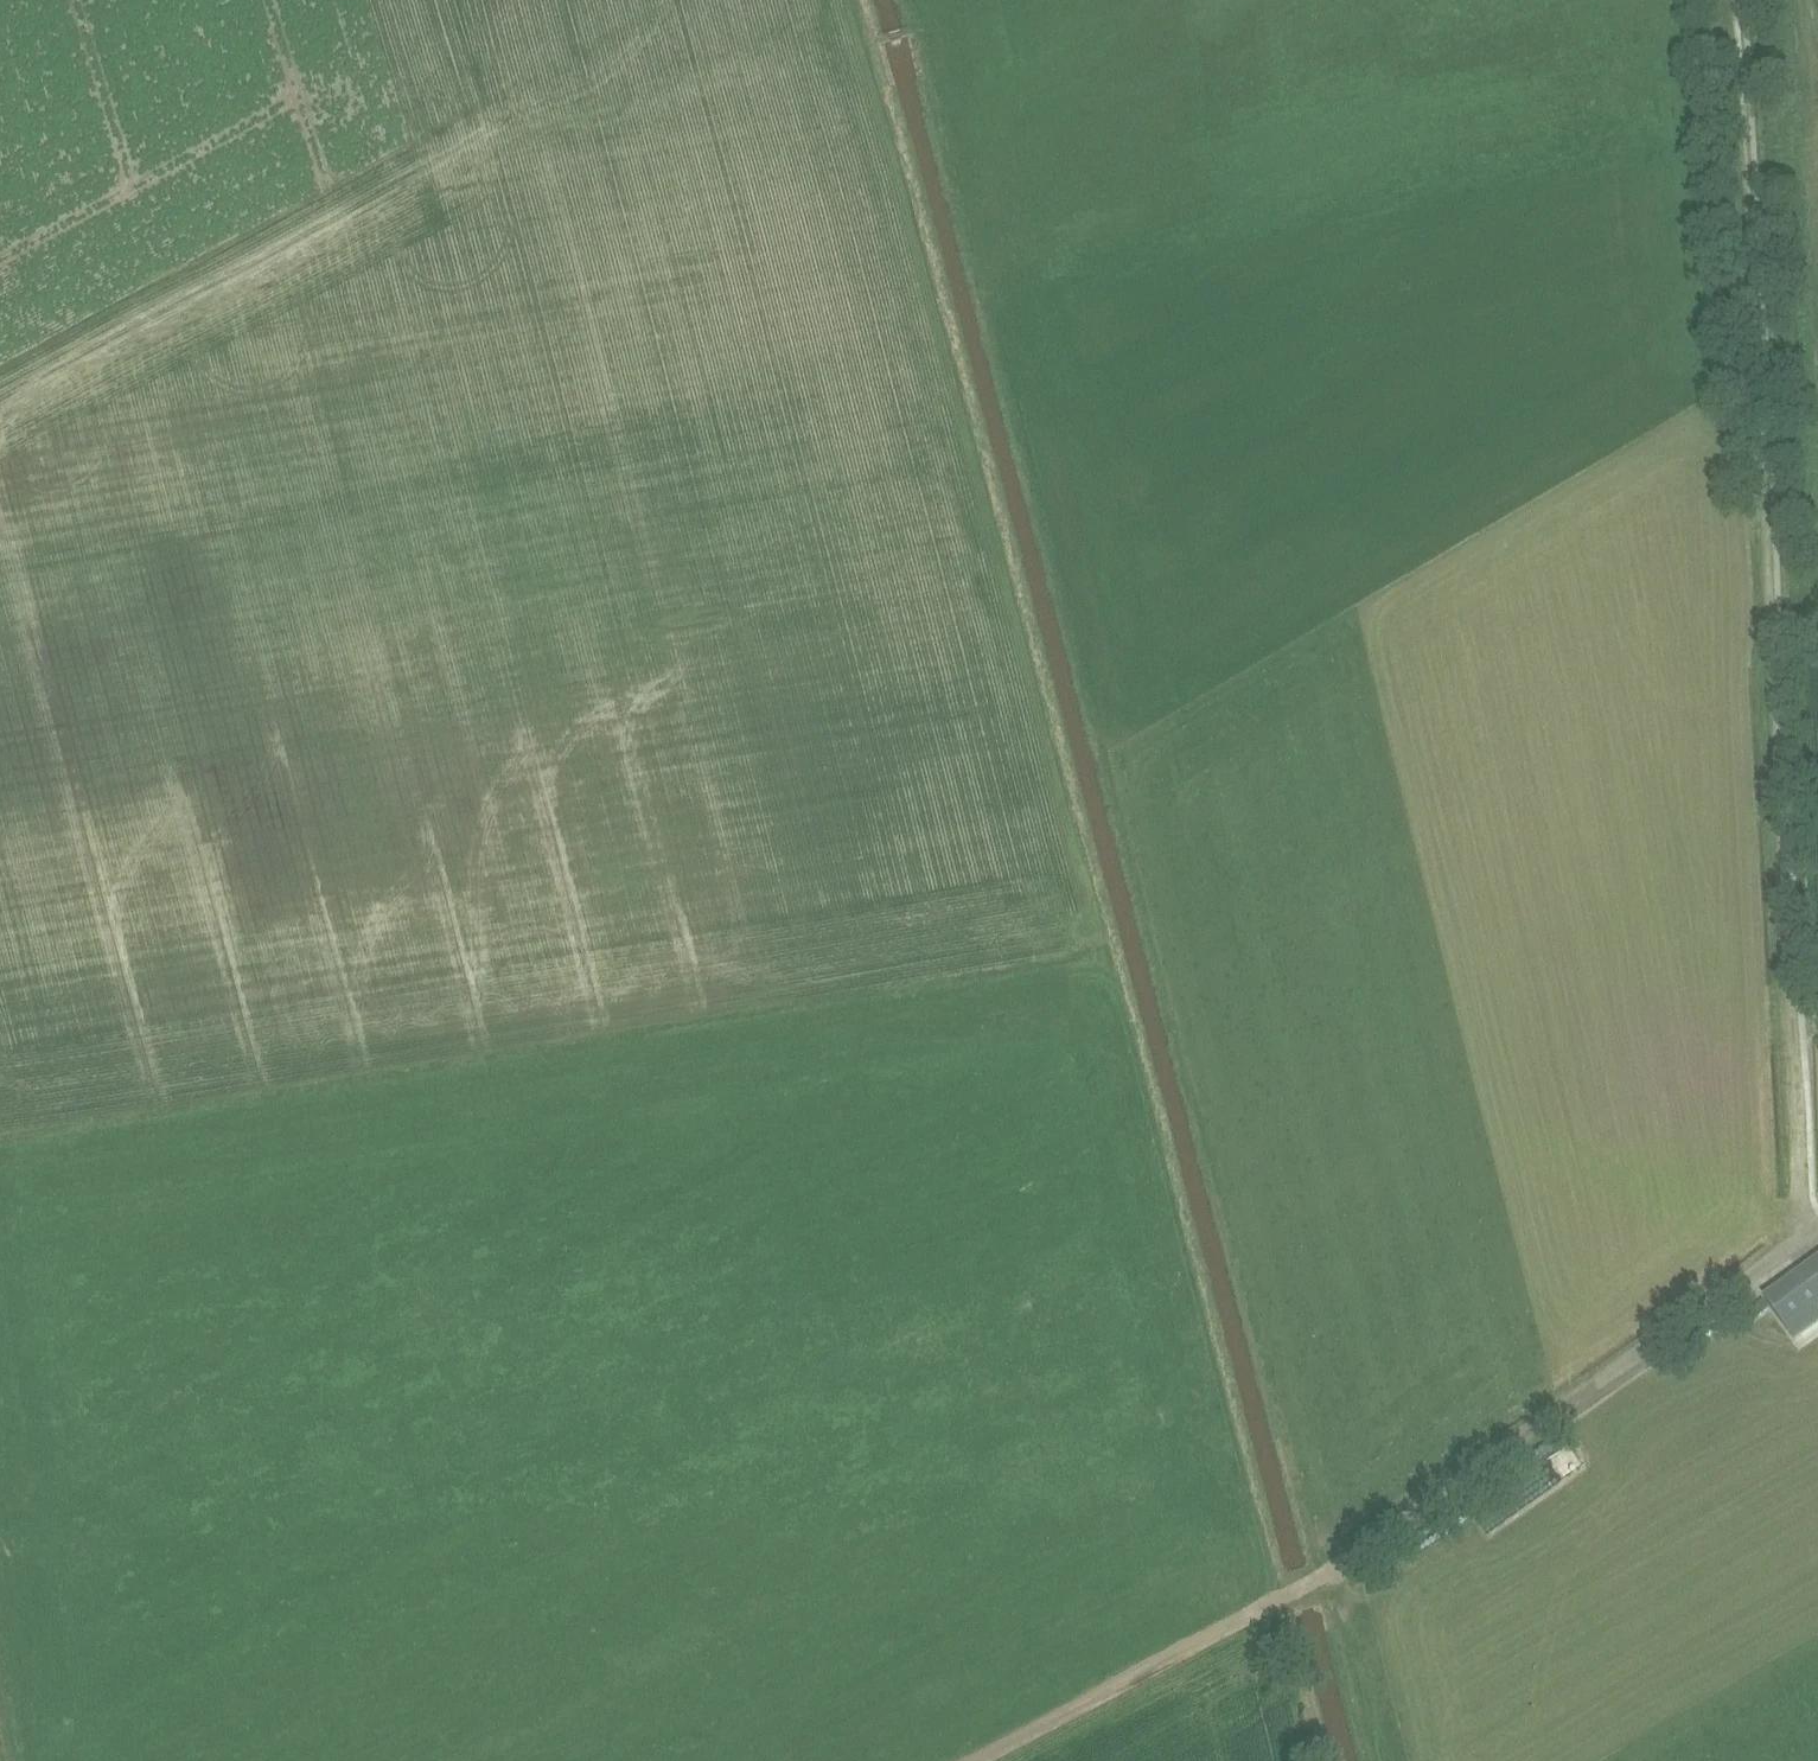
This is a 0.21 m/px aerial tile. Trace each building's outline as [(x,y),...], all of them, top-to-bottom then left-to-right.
[(1764,1299),(1793,1339),(1817,1321),(1817,1261),(1764,1299)]
